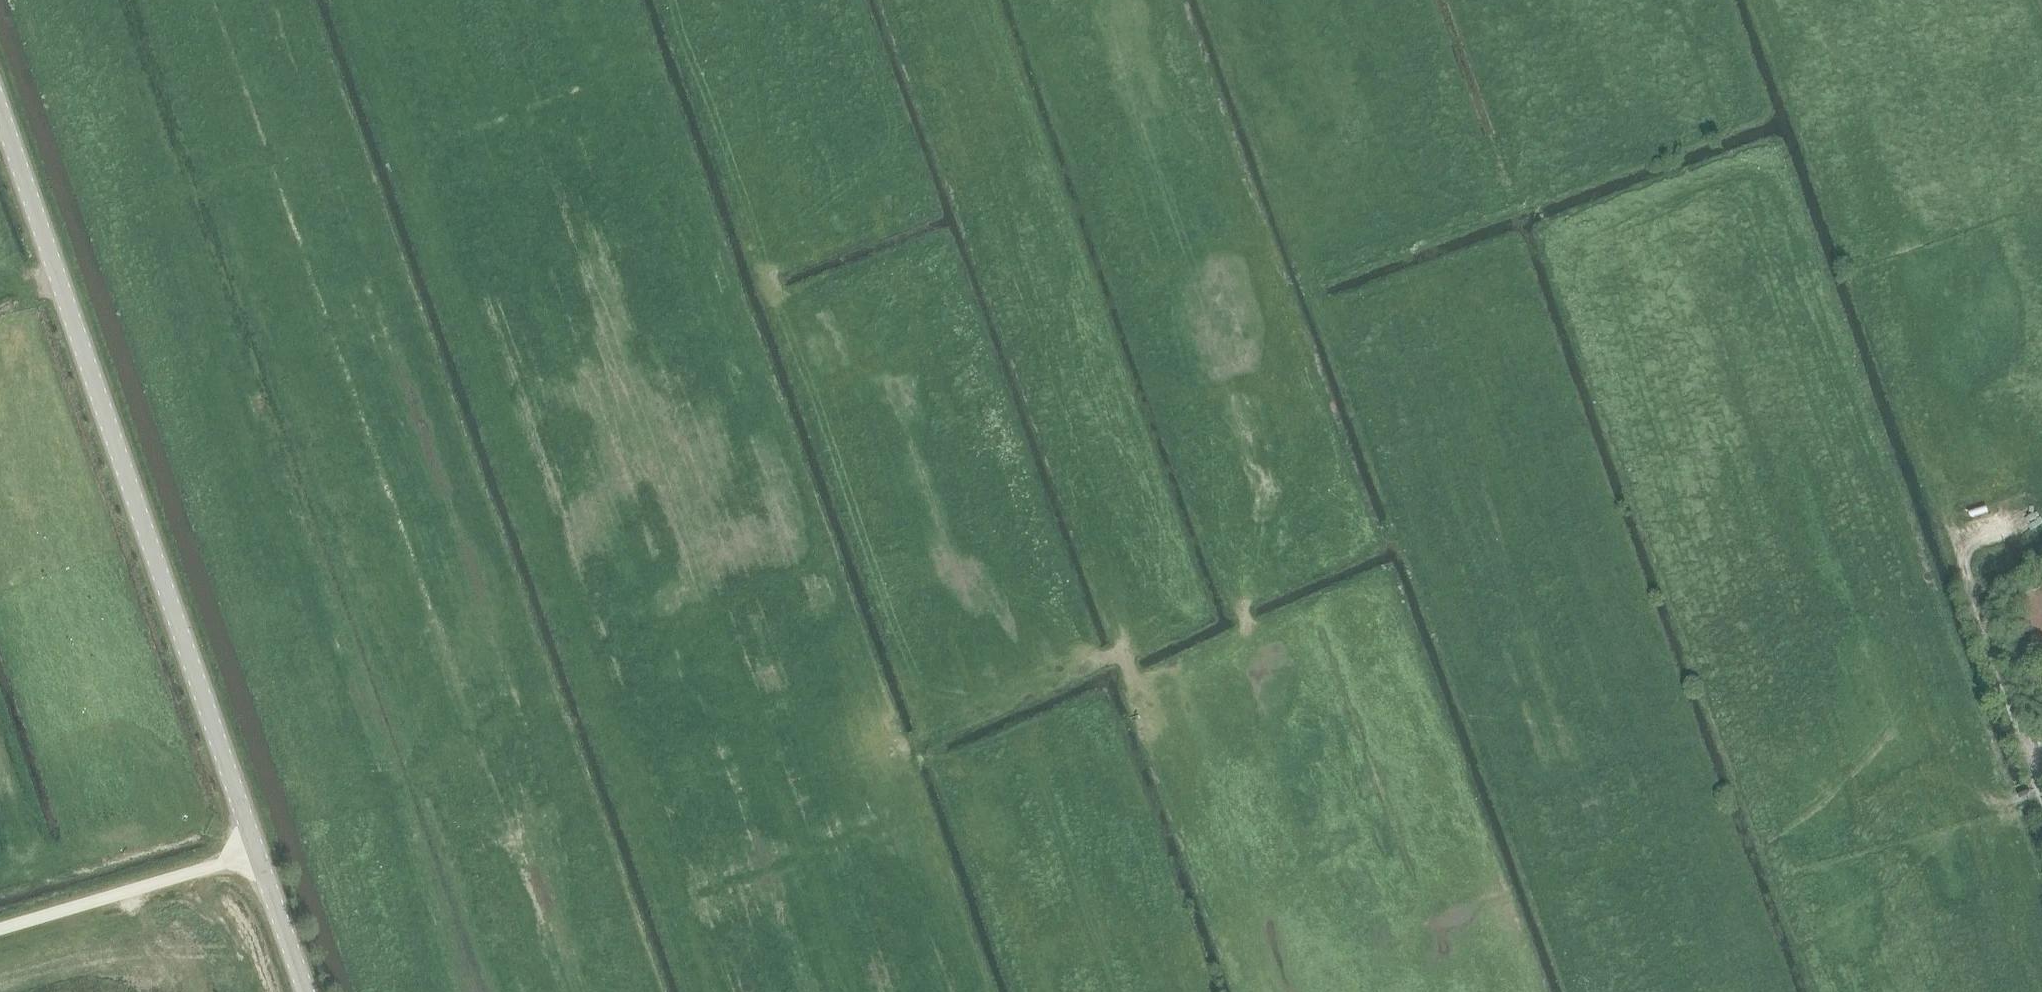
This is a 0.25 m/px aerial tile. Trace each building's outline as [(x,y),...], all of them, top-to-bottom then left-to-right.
[(2026,595),(2041,645),(2041,590),(2026,595)]
